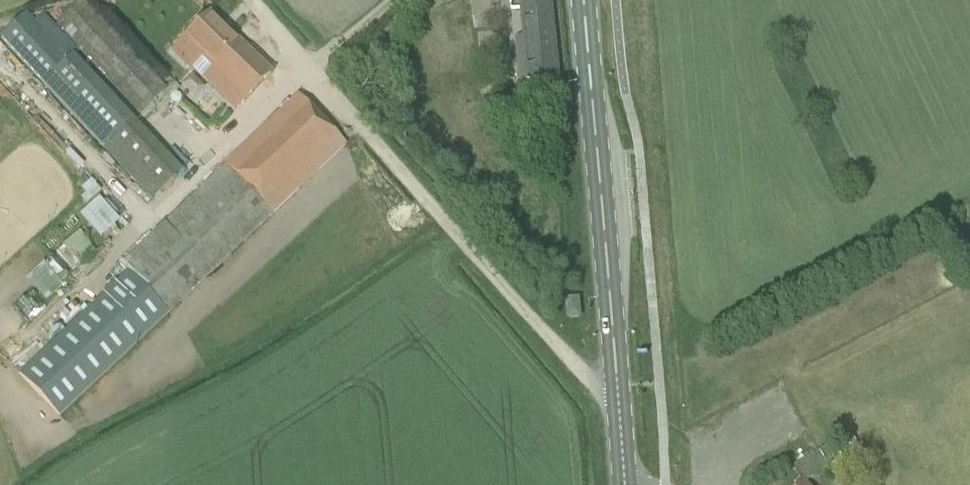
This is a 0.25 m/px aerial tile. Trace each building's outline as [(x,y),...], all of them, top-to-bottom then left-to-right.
[(83,1),(55,27),(138,116),(155,100),(165,90),(83,1)] [(514,39),(518,82),(557,78),(549,4),(519,7),(522,38),(514,39)] [(194,29),(173,50),(191,66),(200,57),(213,71),(205,80),(235,110),(245,100),(255,89),(269,74),(208,14),(194,29)] [(150,201),(180,172),(130,120),(127,122),(25,15),(0,38),(0,43),(150,201)] [(297,97),(283,111),(119,266),(126,273),(19,375),(58,417),(344,146),(297,97)] [(100,239),(118,222),(99,199),(79,216),(100,239)] [(93,252),(77,232),(72,236),(61,246),(62,248),(56,253),(70,271),(93,252)] [(45,304),(64,286),(42,263),(24,280),(45,304)] [(577,301),(567,301),(569,318),(579,317),(577,301)] [(800,478),(795,484),(796,484),(807,484),(805,483),(827,464),(819,451),(791,469),(800,478)]
